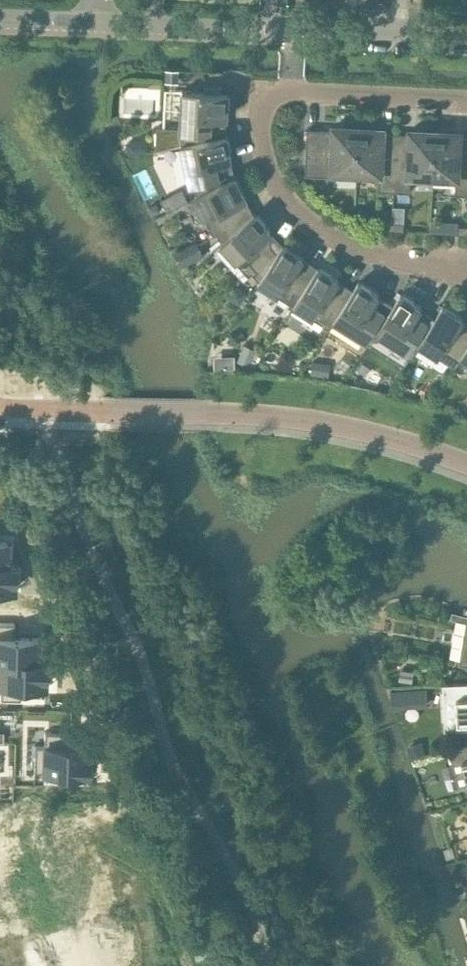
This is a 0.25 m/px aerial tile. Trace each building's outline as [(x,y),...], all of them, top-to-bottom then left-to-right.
[(224,136),(224,135),(224,117),(227,117),(228,107),(230,107),(231,95),(229,95),(229,92),(221,92),(222,86),(204,85),(204,91),(183,90),(181,128),(157,127),(155,151),(182,145),(182,144),(184,144),(224,136)] [(357,172),(359,127),(334,125),(334,130),(308,128),(305,175),(334,176),(334,171),(357,172)] [(359,127),(357,172),(380,173),(379,190),(394,191),(397,133),(384,132),(384,128),(359,127)] [(397,133),(394,191),(410,192),(411,175),(433,176),(436,130),(411,129),(411,133),(397,133)] [(433,176),(456,177),(456,194),(466,195),(466,136),(461,136),(461,131),(436,130),(433,176)] [(233,178),(233,177),(229,159),(232,158),(230,149),(232,149),(229,137),(227,137),(227,134),(224,135),(224,136),(184,144),(182,144),(182,145),(190,186),(195,185),(197,195),(197,196),(233,178)] [(253,216),(252,215),(244,198),(247,197),(242,189),(244,188),(239,177),(237,178),(235,175),(233,177),(233,178),(197,196),(197,195),(194,197),(214,235),(218,233),(223,242),(223,243),(253,216)] [(282,247),(281,246),(269,233),(271,231),(265,224),(266,222),(258,214),(257,215),(255,213),(252,215),(253,216),(223,243),(223,242),(221,244),(249,275),(253,273),(260,281),(282,247)] [(393,230),(393,222),(382,222),(381,230),(393,230)] [(393,222),(393,230),(404,231),(404,223),(393,222)] [(458,226),(458,234),(466,234),(466,226),(458,226)] [(258,283),(294,306),(317,269),(302,260),(304,257),(296,252),(297,250),(287,244),(285,245),(283,244),(281,246),(282,247),(260,281),(258,283)] [(294,306),(330,329),(335,321),(334,321),(353,292),(352,292),(337,282),(339,279),(331,274),(332,273),(322,266),(321,268),(318,266),(317,269),(294,306)] [(393,307),(392,307),(377,297),(379,295),(371,290),(372,288),(362,282),(361,283),(359,282),(352,292),(353,292),(334,321),(335,321),(370,344),(377,333),(393,307)] [(435,319),(420,309),(421,306),(413,301),(415,300),(404,293),(403,295),(401,293),(392,307),(393,307),(377,333),(413,356),(419,345),(419,344),(435,319)] [(462,321),(464,318),(456,313),(457,311),(447,305),(446,307),(443,305),(435,319),(419,344),(419,345),(455,367),(462,356),(461,356),(466,347),(466,324),(462,321)] [(14,589),(14,587),(14,565),(14,564),(6,563),(6,564),(0,564),(0,588),(14,589)] [(37,661),(37,660),(37,659),(38,639),(38,637),(14,636),(14,622),(0,622),(0,660),(37,661)] [(0,684),(0,698),(20,699),(21,684),(45,685),(45,683),(45,661),(45,660),(37,660),(37,661),(0,660),(0,684)] [(442,684),(444,729),(466,729),(466,730),(466,683),(442,684)] [(35,731),(34,771),(45,771),(55,772),(55,776),(77,777),(77,772),(87,772),(88,772),(88,746),(74,746),(75,732),(35,731)] [(464,744),(449,748),(452,762),(463,759),(466,774),(466,743),(464,744)] [(62,883),(62,903),(65,904),(65,915),(90,915),(91,893),(102,893),(103,874),(68,873),(68,883),(62,883)] [(17,965),(60,965),(60,950),(41,950),(40,964),(17,964),(17,965)]
